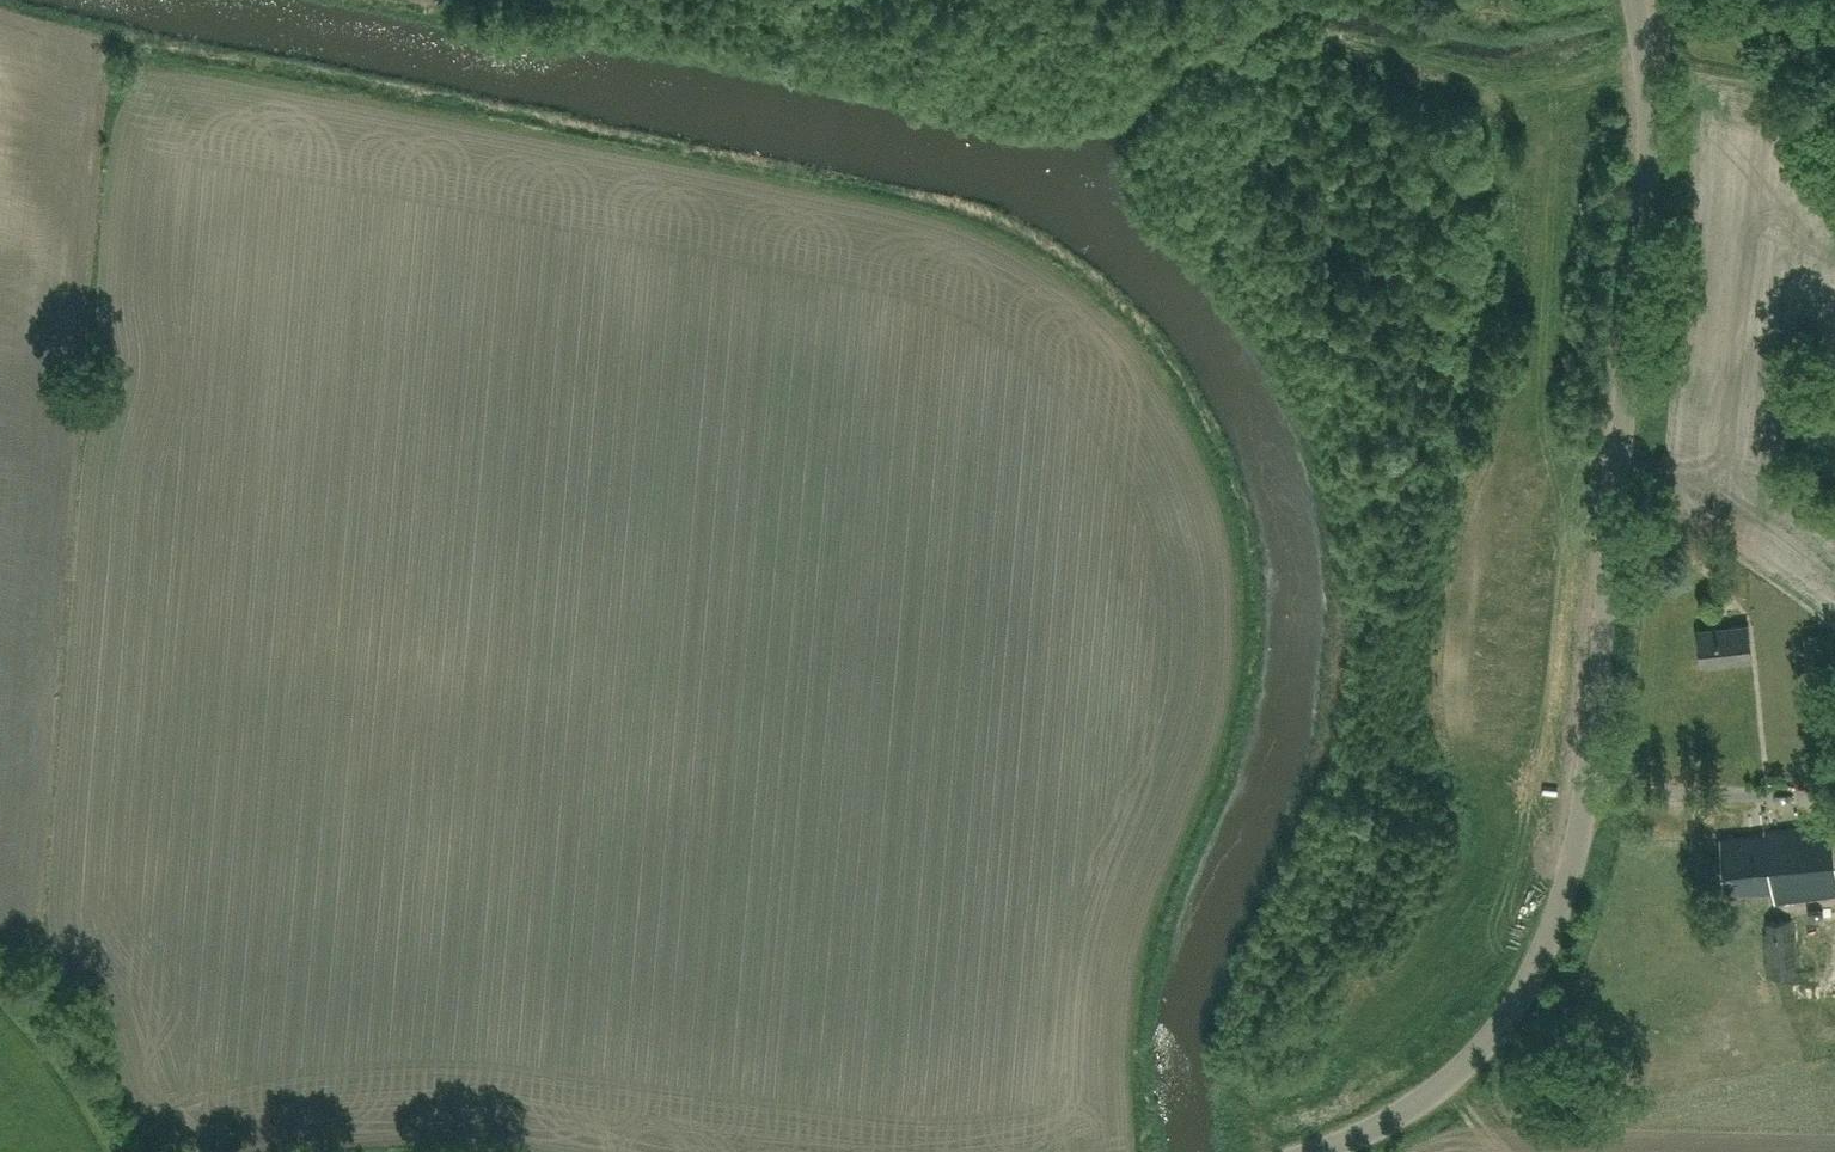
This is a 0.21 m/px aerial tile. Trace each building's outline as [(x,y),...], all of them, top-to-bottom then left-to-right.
[(1703,665),(1753,660),(1750,624),(1700,629),(1703,665)] [(1804,649),(1822,649),(1822,635),(1804,635),(1804,649)] [(1834,896),(1834,847),(1833,823),(1765,830),(1765,834),(1721,838),(1727,897),(1774,892),(1775,902),(1834,896)] [(1767,977),(1796,974),(1792,920),(1767,922),(1768,934),(1763,935),(1767,977)] [(1834,963),(1834,956),(1831,945),(1817,950),(1824,968),(1834,963)]
